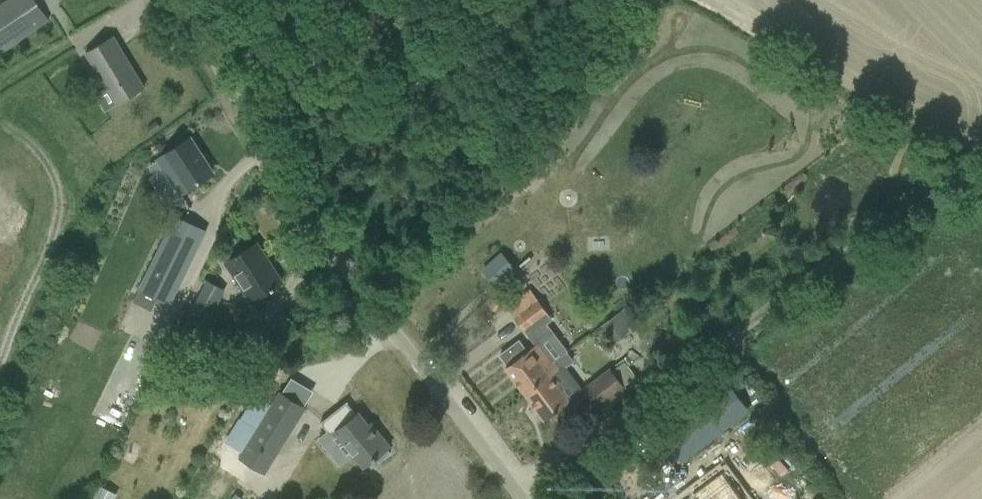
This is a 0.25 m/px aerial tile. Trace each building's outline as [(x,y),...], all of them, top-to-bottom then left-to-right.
[(49,21),(34,0),(8,0),(0,5),(0,55),(49,21)] [(86,53),(117,104),(144,88),(113,36),(86,53)] [(156,122),(147,129),(151,134),(160,127),(156,122)] [(158,159),(180,194),(211,174),(189,139),(158,159)] [(139,290),(170,305),(206,231),(176,216),(139,290)] [(275,289),(274,287),(282,282),(256,243),(227,262),(252,301),(271,289),(272,290),(275,289)] [(503,255),(485,272),(497,286),(516,270),(515,268),(518,265),(508,254),(505,257),(503,255)] [(166,358),(184,368),(225,290),(207,280),(192,309),(166,358)] [(510,310),(515,317),(526,333),(549,316),(533,294),(510,310)] [(519,341),(499,355),(508,367),(506,368),(525,394),(527,397),(544,420),(560,408),(569,401),(551,376),(556,371),(551,364),(537,345),(532,349),(528,352),(519,341)] [(586,389),(599,407),(624,388),(611,370),(586,389)] [(660,431),(682,461),(747,412),(726,382),(660,431)] [(283,388),(221,436),(240,460),(302,412),(283,388)] [(347,401),(320,423),(333,439),(338,436),(364,468),(375,459),(379,463),(390,453),(387,449),(390,447),(371,422),(368,424),(359,412),(356,414),(347,403),(348,402),(347,401)] [(722,473),(687,498),(742,498),(722,473)] [(117,494),(98,484),(90,498),(114,498),(117,494)]
